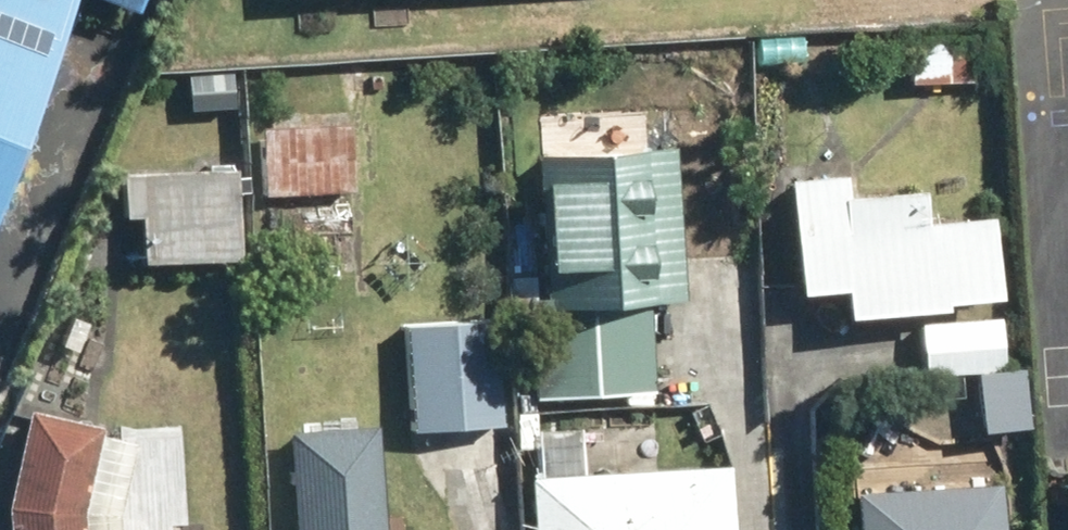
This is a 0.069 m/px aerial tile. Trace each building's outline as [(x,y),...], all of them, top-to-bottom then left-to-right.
[(13,0),(0,0),(0,32),(13,0)] [(988,35),(913,37),(915,83),(990,80),(988,35)] [(355,112),(261,123),(270,199),(364,188),(355,112)] [(682,141),(552,146),(558,307),(541,308),(545,392),(664,388),(661,301),(688,300),(682,141)] [(245,159),(129,165),(132,217),(153,216),(156,260),(250,255),(245,159)] [(856,310),(922,312),(927,312),(924,382),(1006,384),(1009,295),(1012,218),(935,215),(936,187),(882,185),(882,192),(856,191),(857,170),(798,168),(797,201),(807,201),(804,286),(857,288),(856,310)] [(506,314),(404,323),(413,432),(514,423),(506,314)] [(36,403),(16,506),(17,529),(90,529),(89,506),(109,420),(36,403)] [(541,473),(543,529),(743,529),(740,464),(541,473)] [(901,472),(900,506),(892,506),(891,526),(871,526),(871,529),(1010,529),(1011,486),(941,484),(942,473),(901,472)] [(307,519),(307,529),(368,529),(368,518),(307,519)]
